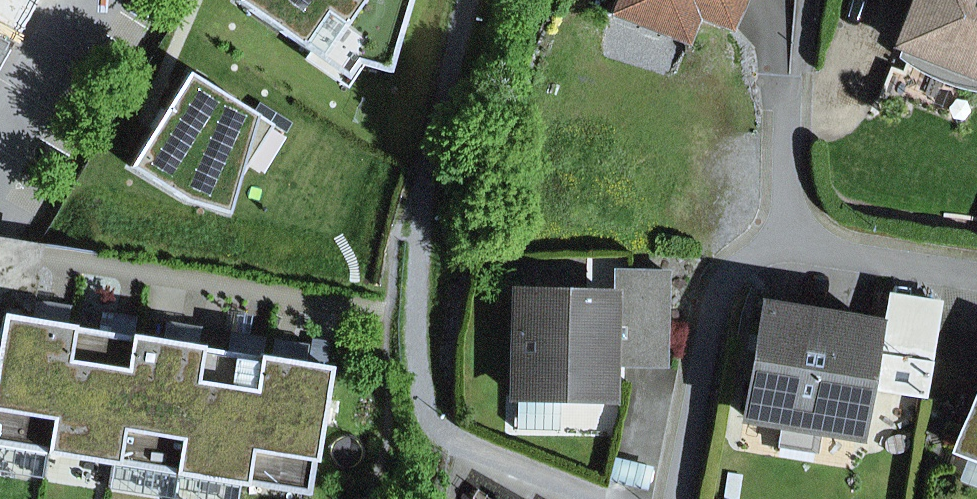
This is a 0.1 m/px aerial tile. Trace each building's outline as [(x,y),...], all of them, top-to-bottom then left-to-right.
[(258,2),(358,75),(369,58),(400,65),(422,0),(260,0),(258,2)] [(728,22),(736,0),(616,0),(611,14),(688,44),(701,11),(728,22)] [(897,45),(901,47),(976,76),(976,0),(914,0),(897,45)] [(21,36),(0,25),(0,76),(21,36)] [(901,47),(897,58),(918,72),(965,91),(976,92),(976,76),(901,47)] [(201,70),(141,168),(196,202),(243,213),(278,113),(201,70)] [(610,358),(625,358),(627,271),(612,271),(611,296),(610,358)] [(627,271),(625,358),(665,359),(667,272),(627,271)] [(514,396),(609,398),(610,358),(611,296),(516,294),(514,396)] [(35,300),(32,321),(67,326),(70,305),(35,300)] [(745,417),(855,435),(873,326),(763,307),(745,417)] [(133,337),(136,316),(101,310),(98,331),(133,337)] [(0,334),(0,445),(47,453),(49,453),(69,327),(67,326),(32,321),(3,316),(0,334)] [(197,347),(200,326),(165,321),(162,342),(197,347)] [(69,327),(49,453),(113,463),(133,337),(98,331),(69,327)] [(262,358),(265,337),(230,331),(227,352),(262,358)] [(133,337),(113,463),(177,474),(198,347),(197,347),(162,342),(133,337)] [(270,359),(305,365),(308,344),(274,338),(270,359)] [(198,347),(177,474),(241,484),(262,358),(227,352),(198,347)] [(307,495),(328,368),(305,365),(270,359),(262,358),(241,484),(307,495)] [(959,449),(969,453),(976,456),(976,402),(959,449)] [(43,479),(47,453),(0,445),(0,471),(43,479)] [(969,453),(958,481),(976,488),(976,456),(969,453)]
